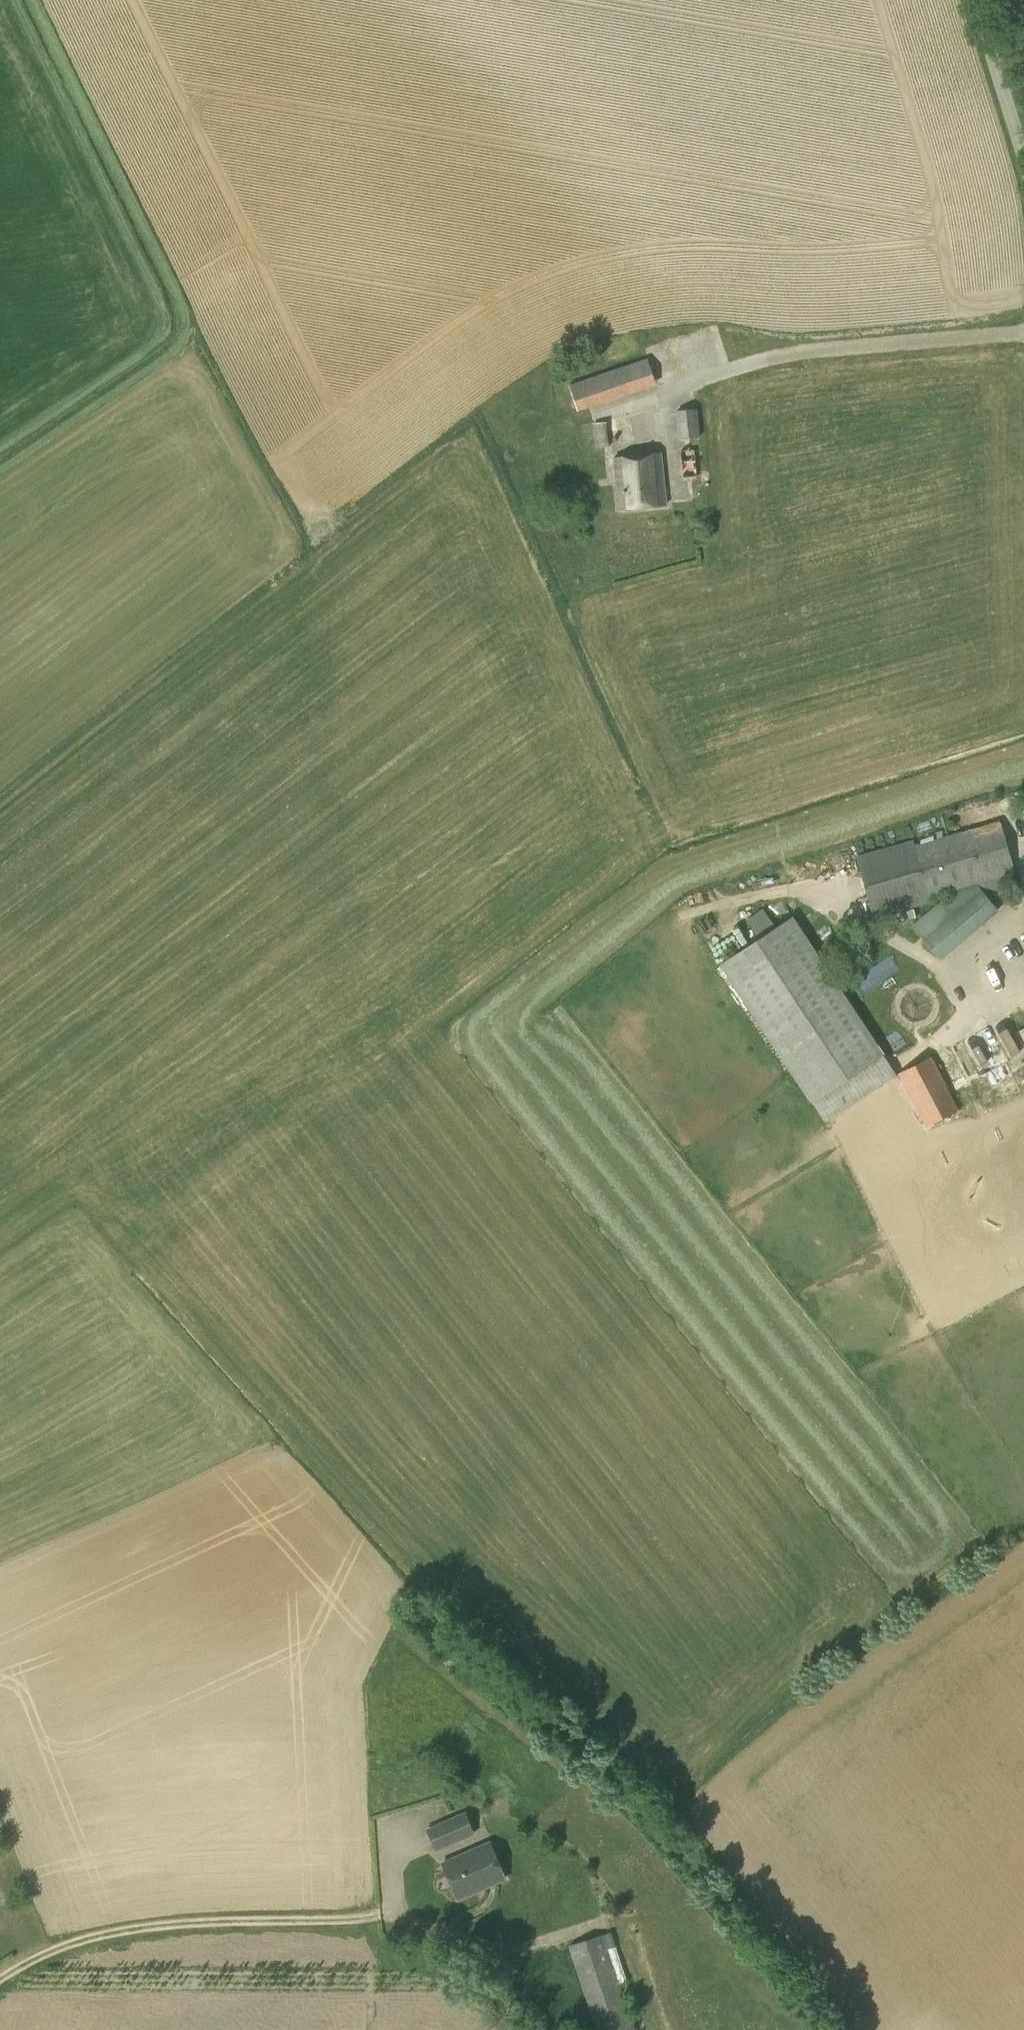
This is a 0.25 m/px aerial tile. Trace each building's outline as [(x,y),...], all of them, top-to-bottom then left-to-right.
[(577,411),(632,393),(624,368),(569,386),(577,411)] [(679,439),(699,437),(697,409),(677,411),(679,439)] [(596,448),(609,446),(607,422),(593,424),(596,448)] [(661,474),(659,452),(614,457),(619,508),(666,503),(662,474),(661,474)] [(1019,887),(999,820),(913,845),(912,840),(857,856),(874,917),(891,912),(894,923),(915,917),(912,907),(930,902),(929,897),(945,892),(947,895),(911,926),(941,960),(999,910),(986,896),(1019,887)] [(753,929),(771,923),(766,907),(748,913),(753,929)] [(825,1122),(844,1108),(896,1072),(794,914),(742,950),(719,965),(825,1122)] [(931,1055),(899,1071),(926,1124),(957,1108),(931,1055)] [(1011,1059),(985,1066),(993,1096),(1019,1089),(1011,1059)] [(435,1852),(475,1834),(464,1811),(425,1828),(435,1852)] [(457,1899),(505,1878),(489,1843),(441,1864),(457,1899)] [(602,1935),(607,1949),(615,1947),(616,1947),(611,1932),(602,1935)] [(607,1949),(602,1935),(569,1945),(597,2029),(634,2029),(607,1949)]
